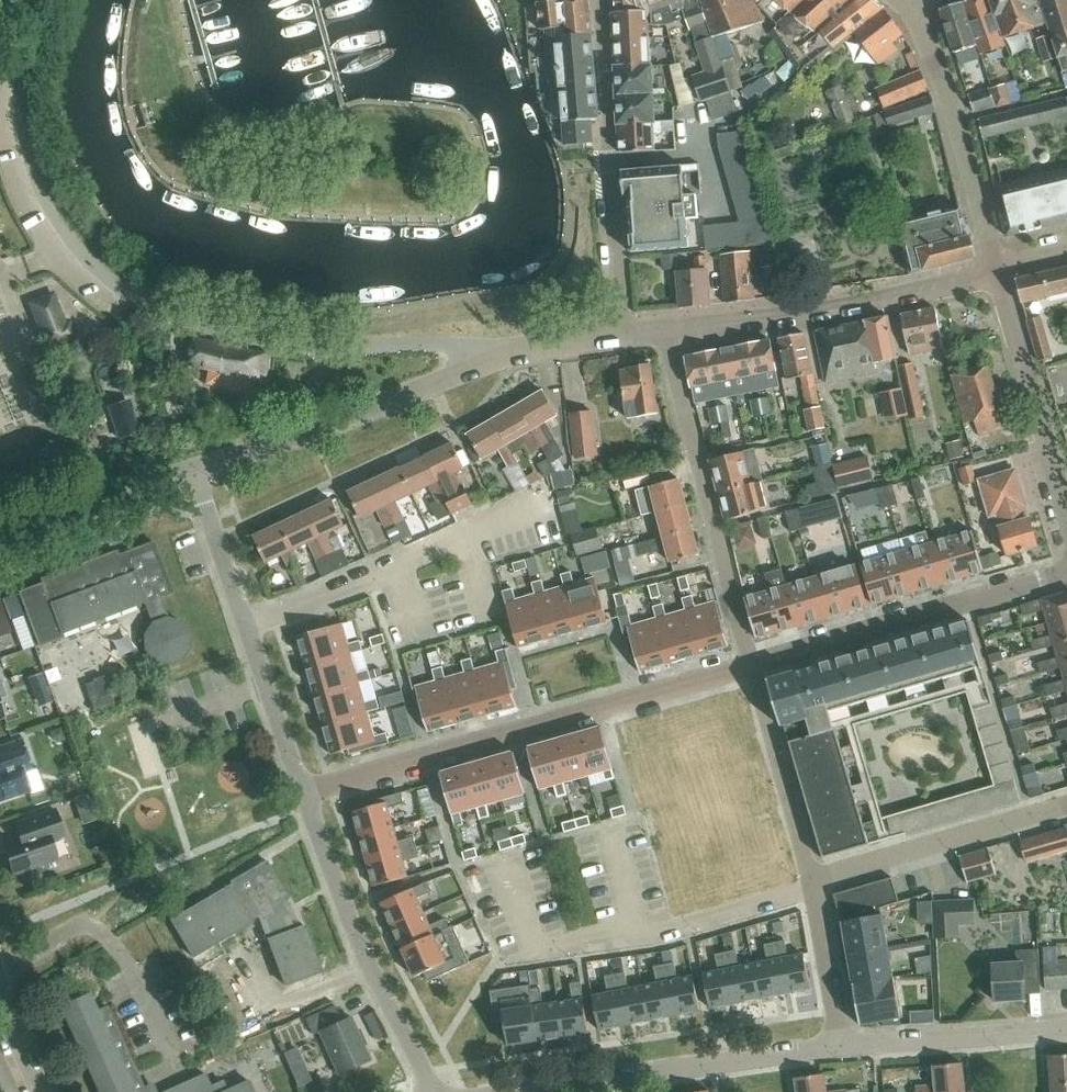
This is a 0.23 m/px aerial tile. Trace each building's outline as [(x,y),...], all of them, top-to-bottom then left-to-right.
[(539,30),(544,29),(561,28),(562,35),(590,32),(586,0),(536,0),(539,30)] [(611,12),(612,12),(646,7),(646,14),(647,23),(666,25),(666,24),(659,0),(610,0),(610,12),(611,12)] [(662,10),(666,24),(681,19),(678,10),(681,9),(689,30),(690,29),(703,72),(691,75),(698,102),(704,100),(732,92),(723,68),(722,68),(702,0),(659,0),(662,10)] [(755,5),(754,5),(753,2),(743,7),(739,0),(702,0),(722,68),(723,68),(736,64),(725,32),(753,24),(762,20),(755,5)] [(755,5),(755,4),(776,25),(769,32),(773,38),(784,24),(777,19),(785,9),(789,14),(804,0),(759,0),(754,5),(755,5)] [(789,14),(785,9),(777,19),(784,24),(773,38),(789,59),(823,33),(817,27),(847,0),(804,0),(789,14)] [(871,0),(847,0),(817,27),(823,33),(789,59),(801,74),(834,49),(833,47),(853,31),(882,8),(871,0)] [(962,1),(980,53),(1003,45),(1000,37),(988,0),(963,0),(962,1)] [(1000,37),(1036,26),(1039,36),(1036,37),(1044,60),(1056,57),(1046,25),(1045,26),(1036,0),(989,0),(1000,37)] [(1046,25),(1056,57),(1061,70),(1066,68),(1066,58),(1065,53),(1066,53),(1066,0),(1038,0),(1046,25)] [(975,46),(961,2),(939,9),(954,53),(975,46)] [(612,12),(613,39),(648,37),(647,23),(646,14),(646,7),(612,12)] [(893,50),(888,44),(902,33),(882,8),(853,31),(872,57),(873,56),(878,61),(893,50)] [(559,94),(595,91),(590,32),(562,35),(561,28),(544,29),(549,95),(559,94)] [(613,39),(614,66),(650,65),(649,37),(648,37),(613,39)] [(614,66),(616,96),(652,94),(650,65),(614,66)] [(875,88),(882,107),(927,88),(920,70),(875,88)] [(996,108),(1011,102),(1022,100),(1014,79),(990,88),(996,108)] [(826,91),(839,124),(853,118),(840,85),(826,91)] [(973,112),(994,105),(989,87),(967,94),(973,112)] [(597,118),(595,91),(559,94),(562,121),(564,144),(582,142),(592,142),(590,119),(597,118)] [(704,100),(698,102),(705,101),(711,120),(736,112),(730,92),(732,92),(704,100)] [(616,96),(617,122),(653,121),(652,94),(616,96)] [(876,127),(887,124),(888,125),(934,110),(931,95),(883,110),(883,111),(873,115),(876,127)] [(982,137),(1066,116),(1066,96),(978,118),(982,137)] [(137,103),(129,106),(135,128),(144,126),(137,103)] [(653,121),(617,122),(618,152),(654,150),(653,134),(662,133),(661,120),(653,121)] [(718,147),(721,146),(744,144),(740,131),(717,133),(718,147)] [(722,159),(724,159),(747,157),(744,144),(721,146),(722,159)] [(725,172),(728,172),(750,170),(747,157),(724,159),(725,172)] [(629,251),(688,246),(685,218),(696,217),(695,193),(683,195),(681,171),(698,170),(698,163),(620,169),(623,197),(626,196),(629,229),(628,230),(629,251)] [(729,185),(732,185),(753,183),(750,170),(728,172),(729,185)] [(1066,220),(1066,195),(1062,175),(996,191),(1007,235),(1066,220)] [(733,198),(735,198),(757,196),(753,183),(732,185),(733,198)] [(736,211),(738,211),(760,208),(757,196),(735,198),(736,211)] [(974,256),(968,234),(967,235),(959,206),(897,222),(910,273),(974,256)] [(738,211),(739,222),(763,220),(760,208),(738,211)] [(739,222),(729,223),(731,247),(765,244),(763,220),(739,222)] [(729,223),(716,224),(718,248),(731,247),(729,223)] [(718,248),(716,224),(702,226),(705,250),(718,248)] [(754,299),(749,249),(719,253),(724,302),(754,299)] [(709,303),(704,255),(693,256),(694,269),(676,271),(679,306),(709,303)] [(763,267),(767,296),(781,294),(776,265),(763,267)] [(1066,290),(1066,285),(1062,267),(1014,278),(1020,301),(1066,290)] [(31,306),(45,345),(72,335),(67,321),(62,323),(53,298),(31,306)] [(934,307),(900,313),(906,345),(917,343),(919,351),(942,347),(934,307)] [(886,316),(882,317),(880,315),(874,316),(873,318),(814,330),(824,382),(874,373),(872,362),(894,357),(886,316)] [(1042,328),(1039,315),(1025,319),(1029,332),(1042,328)] [(1042,328),(1029,332),(1033,346),(1046,342),(1042,328)] [(817,402),(803,332),(778,337),(786,378),(799,376),(805,404),(817,402)] [(262,381),(268,353),(193,336),(187,364),(209,369),(206,382),(250,393),(253,379),(262,381)] [(769,338),(747,343),(757,390),(778,386),(769,338)] [(1046,342),(1033,346),(1037,359),(1041,358),(1050,355),(1046,342)] [(747,343),(726,347),(736,394),(757,390),(747,343)] [(726,347),(705,351),(715,398),(736,394),(726,347)] [(705,351),(684,355),(690,386),(691,386),(694,403),(715,398),(705,351)] [(630,365),(630,368),(619,370),(626,417),(657,412),(649,358),(638,360),(639,364),(630,365)] [(923,416),(912,362),(897,365),(909,419),(923,416)] [(949,375),(964,422),(973,419),(978,435),(1006,426),(986,363),(949,375)] [(542,389),(516,404),(540,446),(541,445),(551,462),(564,454),(544,421),(556,414),(542,389)] [(768,396),(758,398),(762,415),(771,413),(768,396)] [(762,415),(758,398),(749,400),(752,417),(762,415)] [(540,446),(516,404),(492,418),(513,453),(523,447),(527,454),(533,450),(540,446)] [(716,406),(720,423),(723,438),(730,436),(727,421),(729,421),(726,404),(716,406)] [(710,425),(720,423),(716,406),(707,408),(710,425)] [(824,427),(819,406),(802,409),(807,431),(824,427)] [(88,426),(103,421),(99,408),(83,413),(88,426)] [(591,410),(569,412),(574,456),(597,454),(591,410)] [(132,414),(113,421),(118,437),(137,430),(132,414)] [(516,460),(513,453),(492,418),(467,433),(481,457),(498,447),(508,464),(516,460)] [(776,438),(760,441),(764,464),(781,461),(776,438)] [(452,442),(425,455),(445,498),(447,497),(454,511),(470,504),(465,493),(461,483),(459,484),(454,472),(464,467),(452,442)] [(717,490),(750,482),(762,479),(753,447),(709,459),(717,490)] [(425,455),(398,467),(410,492),(429,484),(437,500),(429,504),(437,520),(454,511),(447,497),(445,498),(425,455)] [(867,455),(831,464),(837,488),(872,479),(867,455)] [(967,459),(955,461),(959,482),(970,480),(967,459)] [(398,467),(372,479),(393,522),(394,522),(402,518),(394,500),(410,492),(398,467)] [(647,467),(621,473),(625,487),(650,480),(647,467)] [(1023,505),(1024,505),(1014,468),(978,479),(988,515),(995,513),(999,526),(998,526),(1006,554),(1020,550),(1020,551),(1023,551),(1023,549),(1036,545),(1028,517),(1027,518),(1023,505)] [(553,489),(574,484),(571,469),(549,474),(553,489)] [(641,514),(656,510),(656,511),(685,503),(678,477),(634,489),(641,514)] [(924,497),(919,477),(911,479),(916,499),(924,497)] [(402,538),(394,522),(393,522),(372,479),(347,491),(359,516),(377,508),(393,542),(402,538)] [(750,482),(717,490),(724,516),(756,507),(768,504),(762,479),(750,483),(750,482)] [(883,486),(888,506),(897,503),(891,484),(883,486)] [(879,509),(888,506),(883,486),(874,489),(879,509)] [(558,505),(570,502),(567,489),(555,492),(558,505)] [(331,498),(305,511),(325,554),(333,571),(347,564),(339,547),(334,550),(326,532),(343,524),(331,498)] [(691,528),(685,503),(656,511),(662,535),(691,528)] [(798,529),(806,527),(800,507),(792,509),(798,529)] [(784,512),(790,532),(798,529),(792,509),(784,512)] [(275,525),(295,568),(300,566),(291,548),(309,540),(317,558),(314,559),(322,576),(333,571),(325,554),(305,511),(275,525)] [(751,516),(729,517),(729,540),(752,539),(751,516)] [(756,519),(762,538),(770,536),(765,516),(756,519)] [(291,570),(295,568),(275,525),(253,535),(265,561),(283,552),(291,570)] [(576,556),(576,555),(601,548),(595,527),(570,534),(576,556)] [(614,563),(650,553),(666,549),(669,561),(698,553),(691,528),(662,535),(646,539),(646,540),(637,543),(610,550),(614,563)] [(971,528),(933,540),(946,582),(983,570),(971,528)] [(918,544),(896,551),(909,593),(946,582),(933,540),(928,541),(925,530),(914,534),(918,544)] [(61,631),(143,600),(151,620),(142,633),(143,648),(153,659),(167,663),(181,658),(189,646),(188,631),(179,619),(164,615),(165,613),(158,594),(170,590),(152,540),(151,540),(152,543),(137,549),(136,546),(135,546),(136,549),(118,556),(115,549),(40,577),(41,581),(18,590),(38,643),(62,634),(61,631)] [(584,573),(610,566),(605,550),(580,557),(584,573)] [(909,593),(896,551),(858,562),(871,605),(909,593)] [(534,556),(524,559),(527,567),(529,576),(539,573),(534,556)] [(512,562),(515,571),(527,567),(524,559),(512,562)] [(855,564),(817,574),(830,617),(867,606),(855,564)] [(780,568),(775,569),(792,627),(830,617),(817,574),(784,584),(780,568)] [(792,627),(775,569),(764,573),(768,589),(743,596),(754,638),(792,627)] [(293,573),(298,585),(306,582),(301,570),(293,573)] [(570,571),(561,573),(577,630),(607,622),(594,577),(573,583),(570,571)] [(541,579),(531,582),(547,639),(577,630),(561,573),(560,574),(563,585),(544,591),(541,579)] [(689,588),(685,575),(676,578),(680,591),(689,588)] [(547,639),(531,582),(530,582),(534,594),(515,599),(512,587),(501,590),(517,647),(547,639)] [(647,584),(651,598),(660,595),(656,582),(647,584)] [(691,594),(681,597),(697,654),(728,646),(720,620),(723,619),(714,588),(713,588),(716,600),(694,607),(691,594)] [(1046,621),(1066,614),(1066,590),(1019,604),(1022,614),(1042,608),(1046,621)] [(625,605),(622,592),(612,594),(616,608),(625,605)] [(14,594),(2,598),(9,619),(21,615),(14,594)] [(662,603),(652,606),(668,663),(697,654),(681,597),(684,609),(665,615),(662,603)] [(668,663),(652,606),(655,618),(631,625),(628,613),(617,616),(628,656),(633,654),(638,671),(668,663)] [(988,613),(976,617),(978,625),(990,621),(988,613)] [(1046,621),(1050,634),(1029,640),(1032,649),(1053,643),(1066,639),(1066,614),(1046,621)] [(765,679),(779,726),(783,725),(822,858),(1020,801),(967,620),(765,679)] [(296,635),(304,664),(361,648),(359,639),(347,643),(341,622),(296,635)] [(372,647),(385,642),(382,633),(368,638),(372,647)] [(1053,643),(1056,656),(1036,662),(1039,672),(1066,664),(1066,639),(1053,643)] [(470,657),(486,714),(516,706),(511,689),(516,687),(505,647),(494,650),(498,662),(474,669),(470,657)] [(304,664),(313,694),(370,678),(368,671),(367,668),(355,672),(349,652),(362,649),(361,648),(304,664)] [(427,653),(430,666),(440,663),(436,650),(427,653)] [(988,654),(990,662),(1003,658),(1000,650),(988,654)] [(441,666),(440,666),(457,723),(486,714),(470,657),(460,660),(464,672),(444,678),(441,666)] [(1039,672),(1058,667),(1062,679),(1042,685),(1045,695),(1066,689),(1066,688),(1066,664),(1039,672)] [(457,723),(440,666),(431,668),(435,680),(412,687),(409,675),(408,675),(417,706),(419,706),(427,731),(457,723)] [(368,671),(370,678),(381,674),(379,668),(368,671)] [(91,677),(92,680),(84,682),(92,707),(111,701),(102,674),(91,677)] [(994,677),(996,685),(1009,682),(1006,674),(994,677)] [(313,694),(321,723),(378,707),(375,698),(363,701),(358,682),(370,679),(370,678),(313,694)] [(1001,699),(1003,707),(1015,703),(1013,695),(1001,699)] [(1049,707),(1052,717),(1066,713),(1066,702),(1049,707)] [(378,707),(321,723),(330,753),(347,749),(348,754),(388,742),(385,733),(373,736),(366,711),(378,708),(378,707)] [(1008,721),(1010,729),(1022,726),(1020,718),(1008,721)] [(601,726),(576,733),(587,775),(601,771),(604,780),(614,777),(612,768),(613,768),(601,726)] [(1055,729),(1058,740),(1064,738),(1066,737),(1066,726),(1055,729)] [(576,733),(552,740),(563,782),(580,777),(582,786),(590,784),(587,775),(576,733)] [(28,788),(21,770),(30,767),(20,738),(0,744),(0,798),(28,788)] [(563,782),(552,740),(526,747),(538,789),(553,785),(556,796),(567,794),(563,782)] [(1014,744),(1016,752),(1029,748),(1026,740),(1014,744)] [(513,750),(488,758),(500,800),(525,792),(513,750)] [(475,806),(479,819),(489,816),(486,803),(500,800),(488,758),(464,764),(475,806)] [(1020,766),(1023,774),(1035,770),(1033,762),(1020,766)] [(459,811),(475,806),(464,764),(439,771),(454,826),(462,823),(459,811)] [(1027,789),(1030,797),(1042,793),(1040,785),(1027,789)] [(87,790),(75,794),(81,811),(93,807),(87,790)] [(392,824),(387,807),(403,802),(400,792),(369,800),(371,805),(352,811),(358,833),(392,824)] [(623,804),(609,808),(612,817),(625,814),(623,804)] [(12,872),(56,857),(49,838),(62,834),(54,807),(24,817),(29,832),(1,841),(12,872)] [(587,815),(574,818),(577,828),(590,824),(587,815)] [(577,828),(574,818),(561,822),(564,831),(577,828)] [(366,860),(416,846),(413,836),(397,840),(392,824),(358,833),(364,855),(366,860)] [(1064,827),(1019,839),(1025,861),(1066,849),(1066,838),(1064,827)] [(523,833),(510,837),(513,846),(526,842),(523,833)] [(513,846),(510,837),(497,840),(500,850),(513,846)] [(407,876),(402,860),(418,856),(416,846),(366,860),(373,885),(407,876)] [(474,847),(461,851),(462,853),(464,860),(477,856),(476,853),(474,847)] [(966,882),(994,874),(987,848),(959,855),(966,882)] [(230,882),(169,918),(191,955),(192,954),(190,952),(249,917),(250,919),(251,919),(250,916),(258,911),(266,924),(271,935),(266,937),(282,981),(318,967),(319,969),(320,969),(303,923),(296,926),(291,912),(287,914),(279,900),(286,896),(265,859),(228,880),(230,882)] [(891,876),(871,882),(878,907),(879,907),(898,901),(891,876)] [(423,911),(416,897),(431,890),(427,880),(380,902),(391,925),(423,911)] [(838,921),(844,953),(886,945),(881,913),(879,907),(878,907),(871,882),(852,887),(861,917),(838,921)] [(832,893),(838,921),(861,917),(852,887),(832,893)] [(933,901),(935,936),(957,935),(956,922),(973,921),(972,899),(933,901)] [(401,947),(448,926),(444,918),(429,924),(423,911),(391,925),(399,943),(401,947)] [(469,961),(452,924),(448,926),(401,947),(413,976),(423,971),(427,980),(469,961)] [(809,987),(802,953),(787,956),(783,940),(773,942),(784,992),(809,987)] [(784,992),(773,942),(763,943),(766,960),(752,963),(759,997),(778,993),(784,992)] [(844,953),(851,983),(892,976),(886,945),(844,953)] [(1058,962),(1057,962),(1056,946),(1042,946),(1042,963),(1044,988),(1059,987),(1058,962)] [(1015,961),(991,963),(993,999),(1024,998),(1023,986),(1039,985),(1037,948),(1014,949),(1015,961)] [(759,997),(752,963),(738,965),(734,949),(724,951),(734,1002),(744,1000),(759,997)] [(734,1002),(724,951),(714,953),(717,970),(702,973),(709,1007),(729,1003),(734,1002)] [(699,1009),(692,975),(676,978),(673,961),(663,963),(673,1014),(699,1009)] [(1058,962),(1059,987),(1066,987),(1066,961),(1058,962)] [(673,1014),(663,963),(653,965),(656,982),(641,985),(648,1019),(667,1015),(673,1014)] [(648,1019),(641,985),(627,987),(624,971),(614,973),(624,1024),(633,1022),(648,1019)] [(624,1024),(614,973),(603,975),(607,992),(591,995),(598,1029),(618,1025),(624,1024)] [(899,1016),(892,976),(851,983),(859,1023),(899,1016)] [(587,1031),(579,981),(569,983),(571,999),(557,1001),(562,1035),(587,1031)] [(537,1039),(530,988),(529,984),(489,990),(496,1035),(505,1034),(507,1043),(529,1040),(537,1039)] [(562,1035),(557,1001),(542,1003),(539,987),(530,988),(537,1039),(546,1037),(562,1035)] [(148,1083),(142,1086),(105,1004),(95,1009),(88,991),(59,1004),(98,1091),(152,1091),(148,1083)] [(336,1072),(368,1057),(349,1015),(340,1019),(333,1003),(304,1016),(311,1033),(317,1030),(336,1072)] [(245,1040),(241,1030),(222,1038),(227,1049),(245,1040)] [(304,1066),(295,1046),(282,1052),(291,1072),(304,1066)] [(1049,1084),(1066,1082),(1066,1053),(1047,1054),(1049,1084)] [(915,1091),(946,1091),(963,1090),(960,1061),(932,1064),(934,1084),(914,1086),(915,1091)] [(221,1079),(209,1084),(203,1072),(158,1091),(252,1091),(246,1078),(225,1088),(221,1079)] [(822,1072),(794,1076),(796,1091),(859,1091),(858,1088),(844,1090),(844,1089),(825,1091),(822,1072)] [(909,1081),(878,1082),(878,1091),(910,1091),(909,1081)] [(1050,1091),(1066,1091),(1066,1082),(1049,1084),(1050,1091)]
